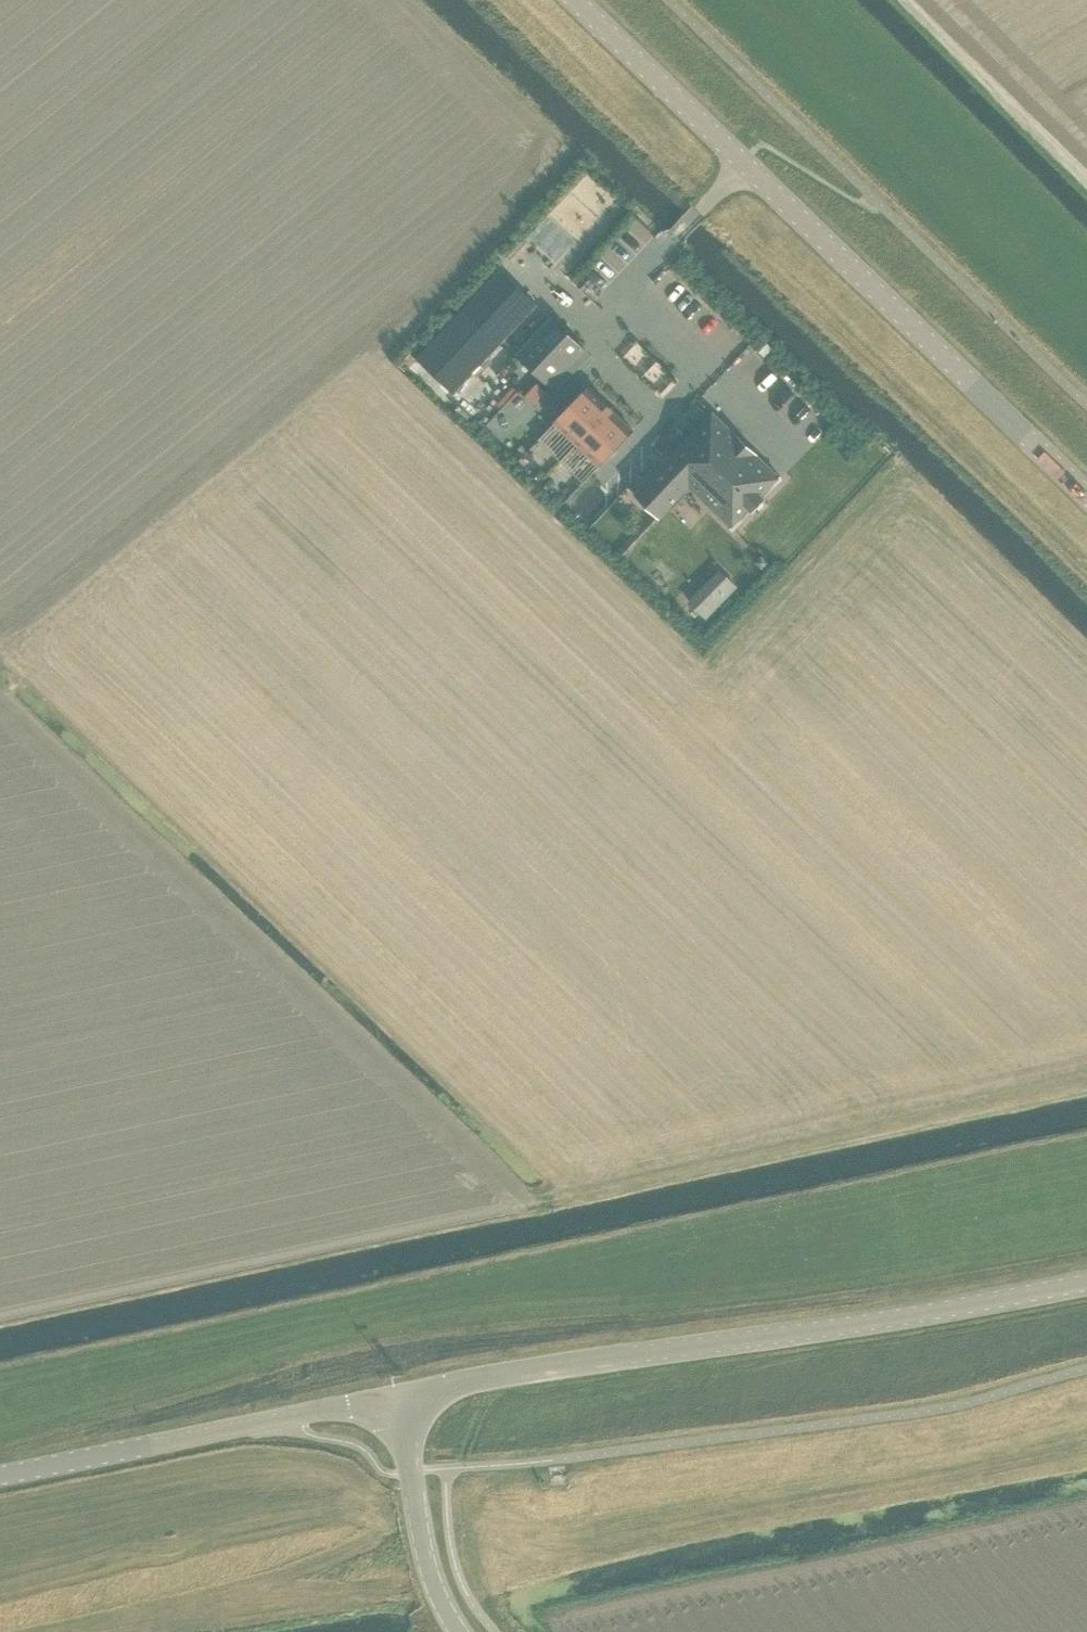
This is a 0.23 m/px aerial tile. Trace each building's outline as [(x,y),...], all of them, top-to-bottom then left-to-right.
[(417,358),(428,369),(454,392),(537,304),(501,270),(417,358)] [(552,317),(517,354),(551,387),(586,349),(552,317)] [(589,386),(556,421),(601,464),(634,429),(589,386)] [(713,412),(635,494),(660,518),(690,486),(734,528),(752,509),(753,510),(765,498),(764,497),(782,478),(713,412)] [(666,452),(682,434),(675,428),(659,446),(666,452)] [(762,555),(757,561),(763,567),(769,561),(762,555)] [(720,570),(691,600),(706,616),(736,586),(720,570)]
